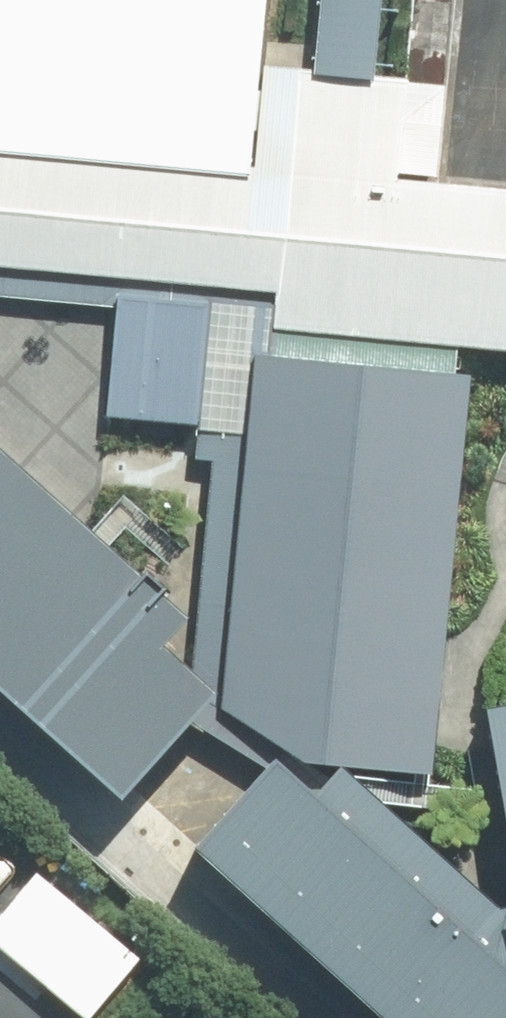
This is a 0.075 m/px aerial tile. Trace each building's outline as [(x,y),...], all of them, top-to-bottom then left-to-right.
[(323,64),(380,70),(387,0),(329,0),(323,64)] [(284,284),(281,321),(462,339),(505,342),(505,176),(407,166),(413,73),(380,70),(323,64),(270,60),(260,159),(0,134),(0,259),(284,284)] [(123,303),(124,290),(213,299),(200,421),(197,451),(216,452),(201,606),(233,638),(261,350),(278,352),(281,321),(284,284),(0,259),(0,288),(123,303)] [(213,299),(124,290),(123,303),(111,411),(200,421),(213,299)] [(435,761),(474,370),(459,369),(462,339),(281,321),(278,352),(261,350),(233,638),(229,680),(227,701),(291,747),(352,753),(435,761)] [(133,788),(229,680),(177,634),(201,606),(0,429),(0,671),(133,788)] [(505,807),(505,700),(488,704),(505,807)] [(352,753),(331,780),(291,747),(201,839),(398,1017),(505,1017),(505,895),(352,753)]
